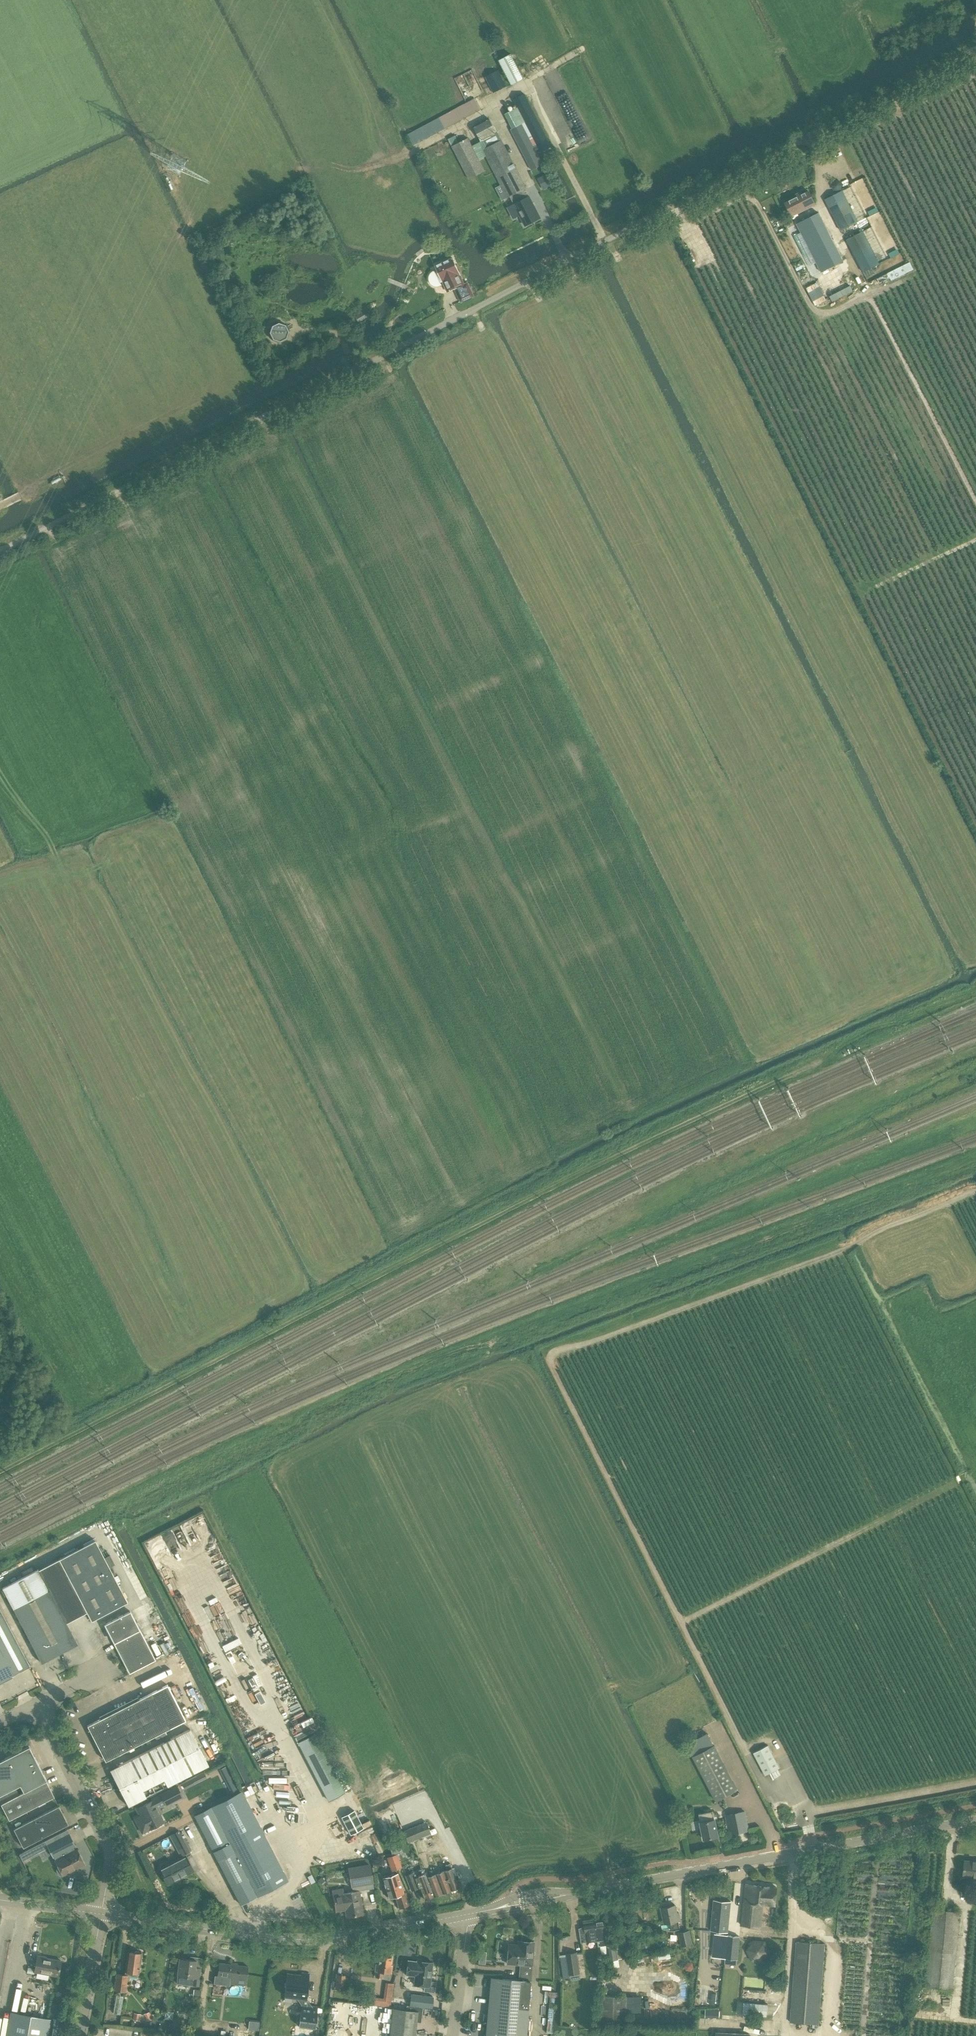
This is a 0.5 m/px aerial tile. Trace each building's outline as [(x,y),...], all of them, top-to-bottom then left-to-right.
[(512,85),(524,79),(511,54),(499,60),(512,85)] [(493,93),(506,87),(498,70),(486,77),(493,93)] [(539,154),(552,147),(524,94),(514,99),(518,107),(505,114),(513,129),(511,129),(532,170),(544,164),(539,154)] [(414,146),(481,110),(475,99),(408,135),(414,146)] [(456,136),(449,139),(469,179),(485,171),(479,160),(486,156),(502,187),(507,198),(510,197),(524,190),(526,188),(523,181),(502,140),(491,119),(473,128),(481,142),(472,146),(468,138),(459,143),(456,136)] [(514,205),(508,208),(514,218),(520,215),(525,226),(540,218),(531,200),(529,197),(528,197),(524,190),(510,197),(514,205)] [(792,217),(815,205),(809,191),(785,204),(792,217)] [(841,231),(858,222),(842,191),(825,200),(841,231)] [(843,261),(818,213),(796,224),(821,272),(843,261)] [(863,272),(879,264),(863,232),(847,240),(863,272)] [(431,276),(431,279),(432,282),(435,284),(438,284),(443,282),(443,283),(446,290),(452,288),(455,286),(456,288),(455,288),(455,289),(461,302),(473,296),(468,283),(465,284),(452,258),(435,266),(438,272),(433,274),(431,276)] [(286,325),(278,322),(271,325),(268,333),(272,340),(279,343),(287,339),(289,332),(286,325)] [(95,1540),(38,1570),(66,1622),(87,1612),(89,1616),(91,1621),(96,1619),(128,1602),(109,1567),(115,1565),(110,1555),(104,1558),(95,1540)] [(66,1622),(38,1570),(38,1569),(2,1587),(30,1641),(42,1663),(77,1644),(66,1623),(66,1622)] [(3,1615),(0,1610),(0,1684),(13,1678),(12,1675),(30,1666),(3,1615)] [(155,1660),(139,1629),(130,1611),(105,1624),(130,1673),(155,1660)] [(167,1685),(87,1726),(105,1761),(160,1733),(161,1737),(167,1734),(165,1731),(184,1721),(185,1720),(185,1718),(167,1685)] [(128,1806),(208,1765),(190,1729),(110,1770),(128,1806)] [(329,1800),(345,1792),(314,1734),(299,1742),(329,1800)] [(715,1745),(693,1756),(710,1787),(716,1800),(717,1800),(738,1789),(715,1745)] [(20,1785),(23,1792),(46,1780),(29,1746),(26,1747),(0,1761),(0,1795),(20,1785)] [(765,1776),(780,1768),(768,1746),(753,1753),(765,1776)] [(229,1765),(221,1767),(227,1784),(234,1782),(229,1765)] [(54,1797),(46,1781),(19,1795),(16,1789),(0,1797),(0,1802),(9,1820),(54,1797)] [(182,1797),(177,1786),(161,1794),(166,1805),(182,1797)] [(242,1791),(195,1815),(208,1841),(240,1904),(257,1895),(258,1898),(283,1885),(282,1882),(287,1880),(242,1791)] [(142,1833),(164,1822),(153,1800),(137,1809),(140,1815),(135,1818),(142,1833)] [(23,1847),(68,1824),(59,1806),(14,1829),(23,1847)] [(363,1828),(354,1810),(341,1817),(350,1835),(363,1828)] [(718,1836),(715,1820),(713,1811),(699,1814),(704,1839),(718,1836)] [(730,1834),(749,1830),(745,1811),(726,1815),(730,1834)] [(422,1824),(419,1825),(424,1836),(430,1833),(426,1822),(424,1818),(420,1819),(422,1824)] [(419,1825),(411,1828),(416,1839),(424,1836),(419,1825)] [(411,1828),(404,1831),(408,1842),(416,1839),(411,1828)] [(72,1848),(75,1846),(69,1834),(47,1845),(54,1857),(55,1856),(57,1860),(55,1861),(59,1867),(57,1868),(57,1870),(59,1875),(61,1876),(63,1875),(84,1864),(77,1850),(74,1851),(72,1848)] [(189,1851),(183,1838),(177,1842),(183,1854),(189,1851)] [(22,1861),(49,1847),(47,1845),(45,1840),(19,1854),(22,1861)] [(397,1854),(392,1856),(390,1857),(387,1857),(392,1871),(401,1868),(397,1854)] [(168,1884),(193,1871),(185,1855),(160,1869),(168,1884)] [(966,1859),(964,1875),(975,1876),(975,1860),(966,1859)] [(450,1889),(459,1886),(451,1863),(445,1865),(447,1870),(444,1871),(450,1889)] [(353,1889),(373,1885),(370,1864),(349,1868),(353,1889)] [(434,1896),(427,1877),(424,1868),(406,1875),(411,1889),(420,1886),(424,1899),(434,1896)] [(450,1889),(444,1871),(439,1873),(437,1868),(434,1870),(442,1893),(450,1889)] [(434,1896),(442,1893),(434,1870),(430,1871),(431,1875),(427,1877),(434,1896)] [(397,1874),(383,1879),(389,1898),(395,1896),(398,1907),(409,1904),(406,1892),(403,1893),(397,1874)] [(761,1926),(761,1917),(763,1903),(776,1905),(777,1887),(745,1884),(742,1925),(761,1926)] [(333,1895),(336,1911),(341,1910),(342,1908),(345,1908),(346,1913),(347,1917),(363,1914),(359,1890),(358,1891),(353,1891),(344,1893),(333,1895)] [(728,1932),(731,1901),(714,1900),(711,1930),(728,1932)] [(679,1913),(677,1913),(675,1905),(662,1908),(665,1924),(671,1923),(672,1931),(680,1929),(679,1921),(681,1921),(679,1913)] [(953,1988),(960,1911),(934,1908),(926,1985),(953,1988)] [(609,1945),(607,1929),(612,1928),(611,1920),(600,1921),(595,1921),(597,1937),(597,1939),(598,1946),(600,1946),(602,1954),(608,1953),(609,1960),(618,1959),(616,1945),(607,1946),(607,1945),(609,1945)] [(581,1941),(597,1939),(597,1937),(595,1921),(584,1923),(585,1928),(579,1929),(581,1941)] [(692,1948),(691,1943),(692,1943),(690,1930),(679,1932),(681,1945),(683,1945),(684,1950),(692,1948)] [(737,1959),(740,1936),(715,1934),(712,1957),(737,1959)] [(770,1941),(749,1941),(749,1960),(770,1961),(770,1941)] [(797,1941),(790,2022),(818,2024),(825,1944),(797,1941)] [(530,1981),(534,1945),(518,1944),(518,1945),(508,1944),(507,1963),(520,1964),(519,1980),(530,1981)] [(126,1992),(127,1984),(129,1984),(130,1976),(138,1977),(138,1972),(139,1973),(141,1953),(128,1951),(125,1975),(117,1974),(115,1991),(126,1992)] [(567,1958),(561,1959),(564,1978),(570,1977),(570,1974),(580,1972),(576,1953),(567,1954),(567,1958)] [(390,1964),(391,1957),(379,1955),(376,1977),(381,1978),(382,1972),(391,1973),(392,1965),(390,1964)] [(42,1957),(43,1956),(38,1956),(35,1972),(50,1975),(51,1973),(59,1975),(61,1961),(42,1957)] [(195,1967),(196,1960),(179,1958),(177,1976),(177,1983),(186,1985),(187,1982),(193,1983),(192,1985),(198,1986),(201,1968),(195,1967)] [(406,1971),(408,1959),(401,1958),(400,1970),(406,1971)] [(417,1961),(408,1960),(406,1974),(415,1976),(414,1984),(425,1986),(424,1991),(434,1992),(435,1982),(430,1981),(433,1962),(417,1961)] [(215,1976),(214,1984),(223,1985),(224,1983),(228,1983),(246,1985),(248,1966),(220,1963),(218,1976),(215,1976)] [(287,1974),(284,1996),(296,1997),(302,2005),(301,2005),(300,2019),(299,2026),(315,2028),(317,2007),(311,2006),(306,1998),(309,1974),(301,1973),(301,1975),(287,1974)] [(350,1978),(346,1977),(346,1975),(337,1974),(335,1988),(349,1989),(350,1978)] [(530,1981),(519,1980),(491,1978),(488,2010),(528,2014),(530,1981)] [(391,2006),(394,1982),(385,1981),(383,1996),(372,1995),(371,2004),(391,2006)] [(201,1990),(194,1990),(193,1998),(200,1999),(201,1990)] [(113,2012),(121,2013),(124,1995),(117,1994),(113,2012)] [(424,2007),(428,2007),(432,2008),(433,2001),(433,1997),(411,1994),(410,2005),(424,2007)] [(626,2025),(627,1996),(600,1996),(600,2024),(626,2025)] [(423,2007),(407,2005),(406,2009),(393,2008),(390,2035),(415,2035),(416,2022),(421,2022),(423,2007)] [(528,2014),(488,2010),(486,2035),(526,2035),(528,2014)] [(50,2019),(11,2012),(6,2035),(47,2035),(50,2019)] [(153,2019),(150,2012),(143,2014),(144,2015),(140,2014),(134,2013),(133,2020),(139,2021),(139,2020),(146,2021),(153,2019)] [(259,2022),(249,2021),(248,2029),(258,2030),(259,2022)]
